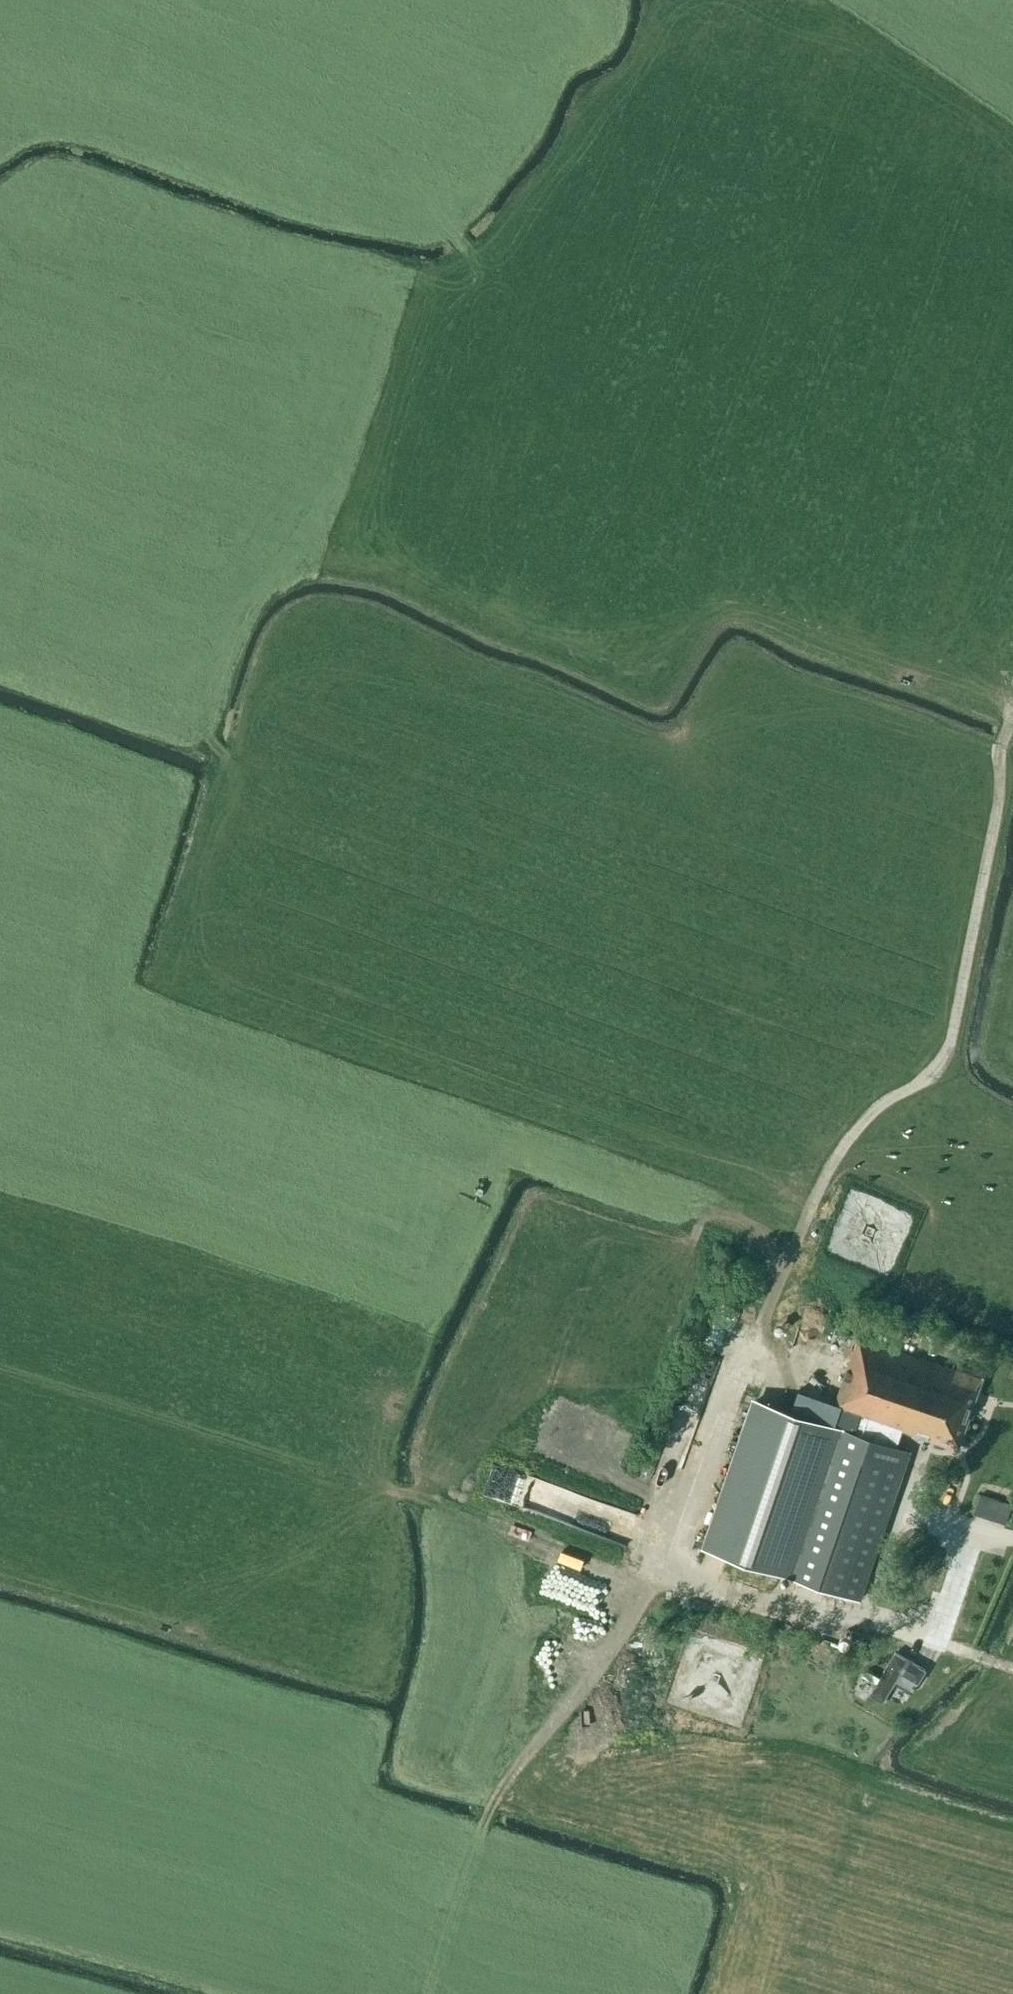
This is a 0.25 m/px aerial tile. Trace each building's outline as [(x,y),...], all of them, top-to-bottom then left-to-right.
[(903,1430),(959,1449),(985,1374),(958,1365),(956,1370),(858,1337),(834,1407),(861,1416),(856,1432),(758,1398),(707,1546),(859,1599),(910,1452),(897,1447),(903,1430)] [(886,1694),(900,1667),(920,1677),(929,1660),(895,1643),(873,1687),(886,1694)]
